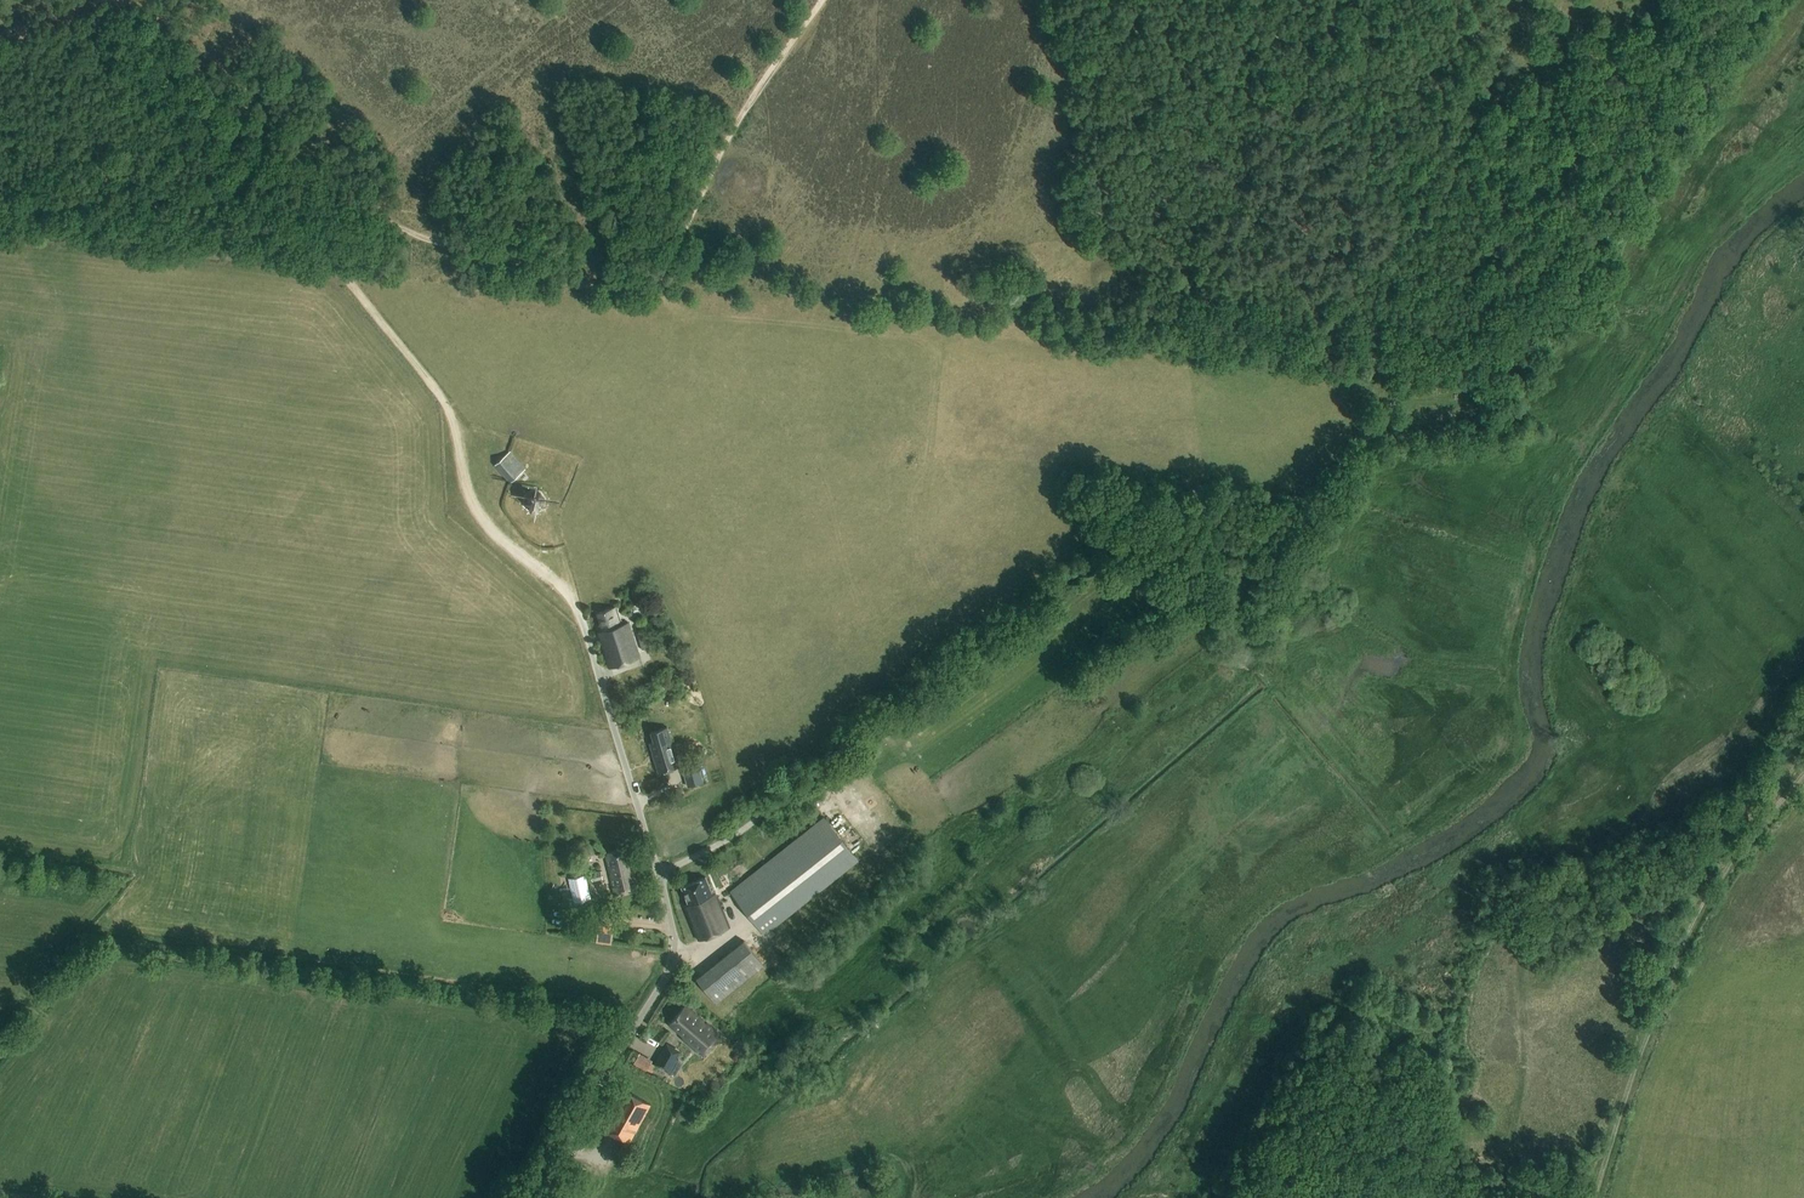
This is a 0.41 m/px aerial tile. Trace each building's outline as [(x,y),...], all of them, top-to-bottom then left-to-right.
[(512,483),(526,471),(511,454),(497,466),(512,483)] [(544,507),(545,500),(542,495),(534,494),(528,499),(527,507),(532,512),(540,512),(544,507)] [(611,669),(641,658),(629,622),(623,624),(617,607),(598,613),(604,631),(599,632),(611,669)] [(647,630),(637,633),(642,651),(652,648),(647,630)] [(660,773),(680,767),(669,727),(652,732),(655,742),(651,743),(660,773)] [(704,782),(699,765),(682,770),(687,787),(704,782)] [(733,895),(767,937),(860,863),(826,821),(733,895)] [(616,899),(640,893),(635,873),(631,874),(626,852),(606,856),(616,899)] [(590,873),(592,882),(603,879),(601,871),(590,873)] [(573,902),(592,898),(586,873),(568,878),(573,902)] [(700,943),(732,930),(711,879),(684,890),(690,905),(685,907),(700,943)] [(596,940),(611,943),(614,925),(599,922),(596,940)] [(744,941),(697,978),(717,1004),(764,966),(744,941)] [(720,1039),(684,1009),(669,1028),(683,1040),(681,1041),(703,1059),(720,1039)] [(640,1052),(634,1061),(652,1072),(658,1063),(640,1052)] [(667,1052),(656,1070),(669,1078),(680,1059),(667,1052)] [(628,1150),(652,1107),(625,1093),(602,1135),(628,1150)]
